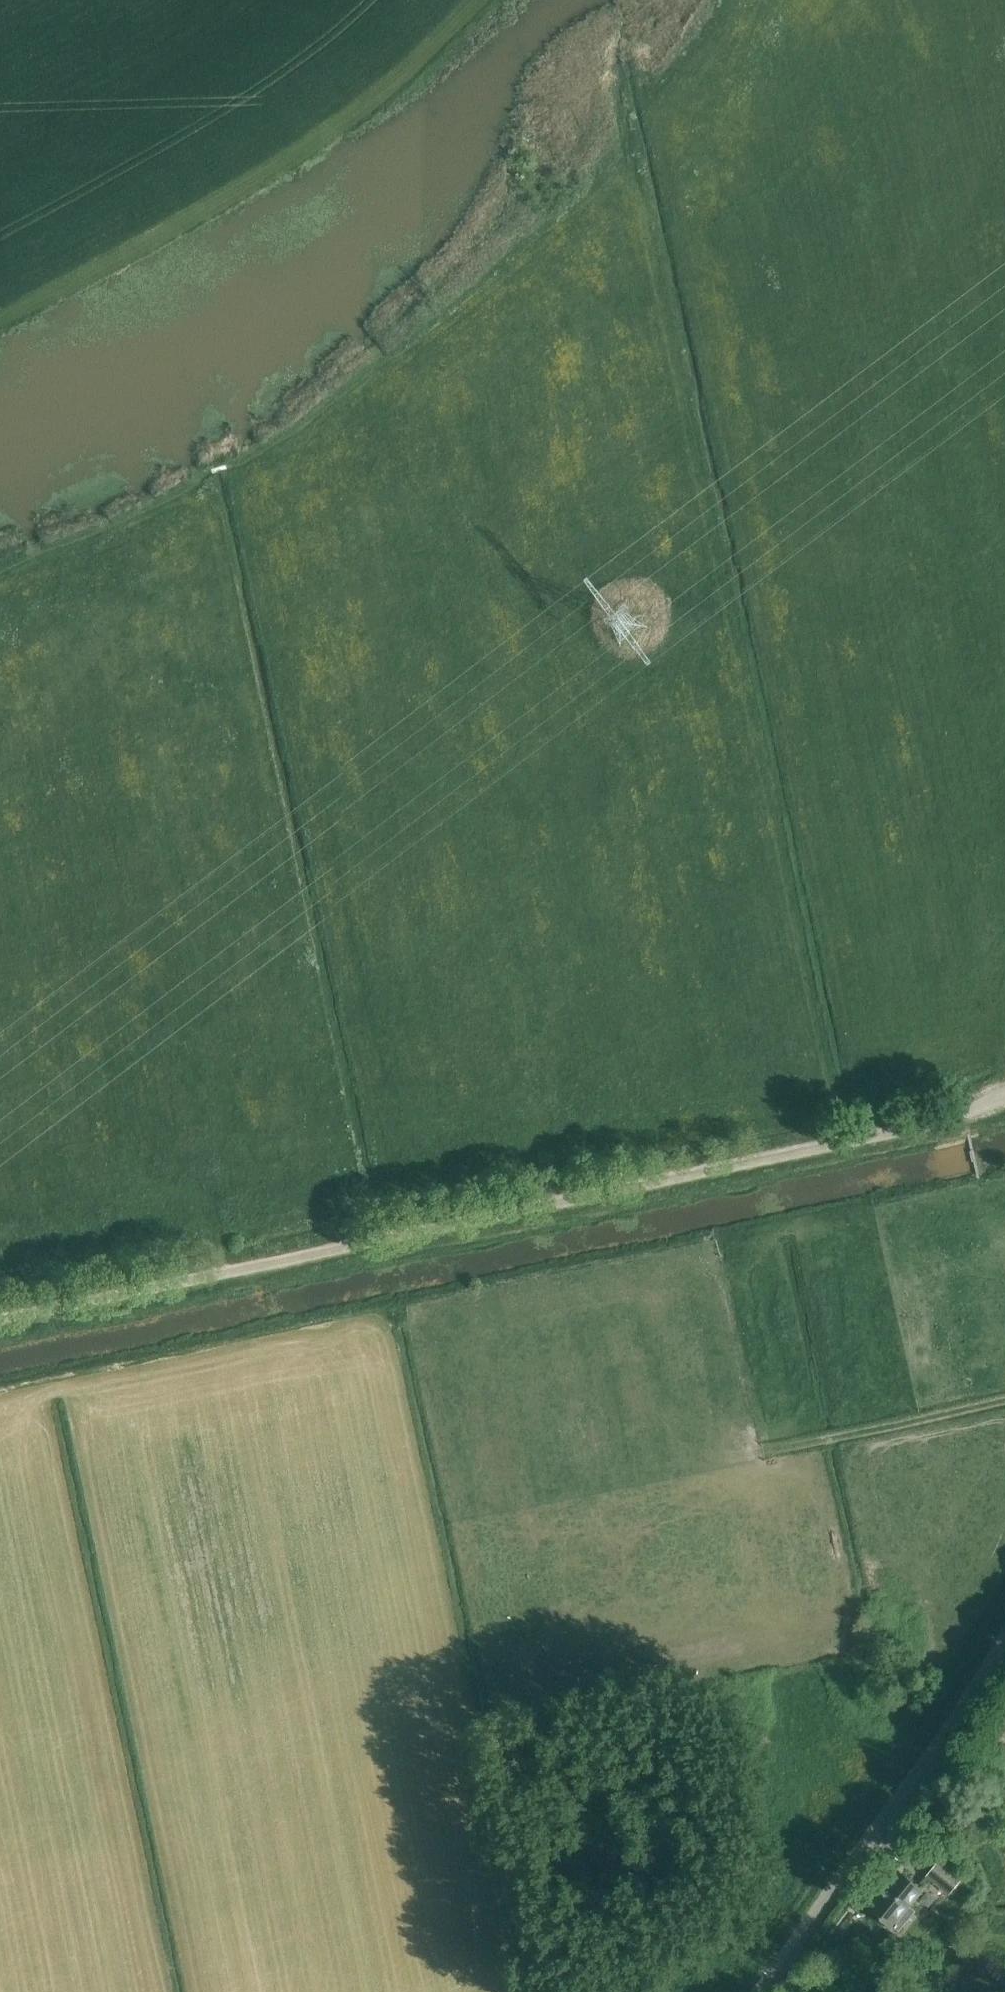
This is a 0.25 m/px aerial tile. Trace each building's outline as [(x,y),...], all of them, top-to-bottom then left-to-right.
[(950,1895),(962,1881),(939,1861),(927,1874),(950,1895)] [(914,1923),(904,1915),(923,1891),(902,1873),(871,1910),(893,1928),(891,1930),(901,1938),(914,1923)]
